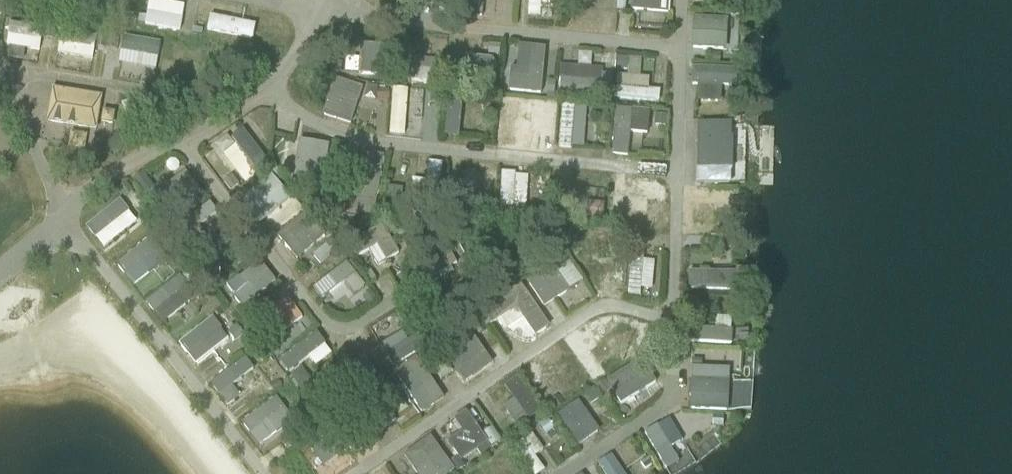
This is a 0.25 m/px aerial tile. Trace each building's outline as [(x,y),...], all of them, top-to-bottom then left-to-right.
[(93,0),(76,0),(75,6),(91,10),(93,0)] [(179,32),(185,5),(160,0),(148,0),(143,24),(179,32)] [(527,18),(552,18),(552,0),(528,0),(527,18)] [(579,24),(602,25),(603,0),(580,0),(579,24)] [(669,12),(669,0),(630,0),(630,11),(669,12)] [(691,49),(722,50),(722,18),(691,17),(691,49)] [(235,41),(237,24),(201,19),(199,36),(235,41)] [(39,52),(43,31),(8,25),(4,46),(39,52)] [(56,54),(92,61),(96,38),(60,31),(56,54)] [(154,72),(161,44),(123,34),(116,61),(154,72)] [(358,45),(358,59),(343,58),(343,75),(368,75),(369,45),(358,45)] [(509,69),(508,92),(542,93),(544,47),(516,46),(515,69),(509,69)] [(248,70),(250,58),(220,55),(218,66),(248,70)] [(408,56),(405,80),(423,83),(426,59),(408,56)] [(496,58),(455,58),(454,83),(495,84),(496,58)] [(616,58),(615,70),(646,71),(646,59),(616,58)] [(560,67),(559,96),(598,96),(598,81),(584,80),(585,67),(560,67)] [(717,103),(719,68),(693,67),(692,102),(717,103)] [(660,89),(649,89),(650,77),(616,76),(615,100),(659,102),(660,89)] [(103,97),(54,90),(49,123),(98,131),(103,97)] [(459,136),(460,102),(445,101),(444,136),(459,136)] [(500,145),(531,146),(532,102),(502,101),(500,145)] [(584,149),(586,107),(561,106),(559,148),(584,149)] [(616,107),(611,154),(627,156),(630,133),(646,134),(649,111),(616,107)] [(694,122),(694,184),(729,185),(729,123),(694,122)] [(215,147),(244,183),(270,163),(241,127),(215,147)] [(323,137),(286,143),(291,182),(329,177),(323,137)] [(351,197),(375,202),(384,157),(360,152),(351,197)] [(424,162),(424,205),(439,206),(439,163),(424,162)] [(479,176),(465,175),(464,208),(493,209),(495,167),(479,166),(479,176)] [(171,215),(200,191),(183,171),(154,195),(171,215)] [(501,172),(500,212),(526,212),(527,173),(501,172)] [(259,223),(289,196),(270,175),(239,202),(259,223)] [(621,197),(620,225),(664,226),(665,197),(621,197)] [(102,250),(137,222),(119,199),(83,226),(102,250)] [(204,238),(197,226),(217,215),(211,205),(181,222),(194,244),(204,238)] [(276,237),(296,259),(320,237),(300,215),(276,237)] [(356,258),(372,250),(380,266),(399,257),(383,225),(348,242),(356,258)] [(132,286),(163,261),(146,240),(115,264),(132,286)] [(246,286),(232,297),(241,308),(275,281),(257,260),(238,276),(246,286)] [(640,289),(653,289),(653,261),(630,260),(629,296),(640,296),(640,289)] [(346,263),(312,288),(321,300),(343,284),(352,296),(364,287),(346,263)] [(688,271),(688,288),(726,289),(727,272),(688,271)] [(176,277),(143,301),(159,322),(192,299),(176,277)] [(484,304),(501,332),(513,325),(523,342),(548,328),(521,282),(484,304)] [(276,340),(303,316),(286,297),(259,322),(276,340)] [(211,317),(178,344),(195,365),(228,338),(211,317)] [(464,382),(491,364),(468,330),(441,349),(464,382)] [(730,343),(730,330),(692,330),(692,342),(730,343)] [(377,346),(391,369),(415,353),(400,331),(377,346)] [(292,382),(333,359),(318,334),(277,357),(292,382)] [(225,406),(239,397),(230,385),(254,368),(245,357),(208,382),(225,406)] [(420,414),(443,399),(415,358),(392,373),(420,414)] [(559,363),(546,370),(561,397),(574,390),(559,363)] [(642,364),(607,387),(623,410),(658,387),(642,364)] [(688,411),(727,412),(729,369),(689,368),(688,411)] [(501,385),(511,401),(502,407),(515,429),(539,413),(516,376),(501,385)] [(257,447),(292,421),(274,397),(239,424),(257,447)] [(566,409),(555,416),(574,447),(585,440),(566,409)] [(447,421),(455,435),(445,441),(458,463),(487,446),(467,410),(447,421)] [(678,464),(670,447),(682,441),(671,418),(644,431),(663,471),(678,464)] [(542,451),(530,432),(511,445),(531,473),(540,473),(543,472),(533,457),(542,451)] [(610,455),(595,465),(601,473),(623,473),(610,455)]
